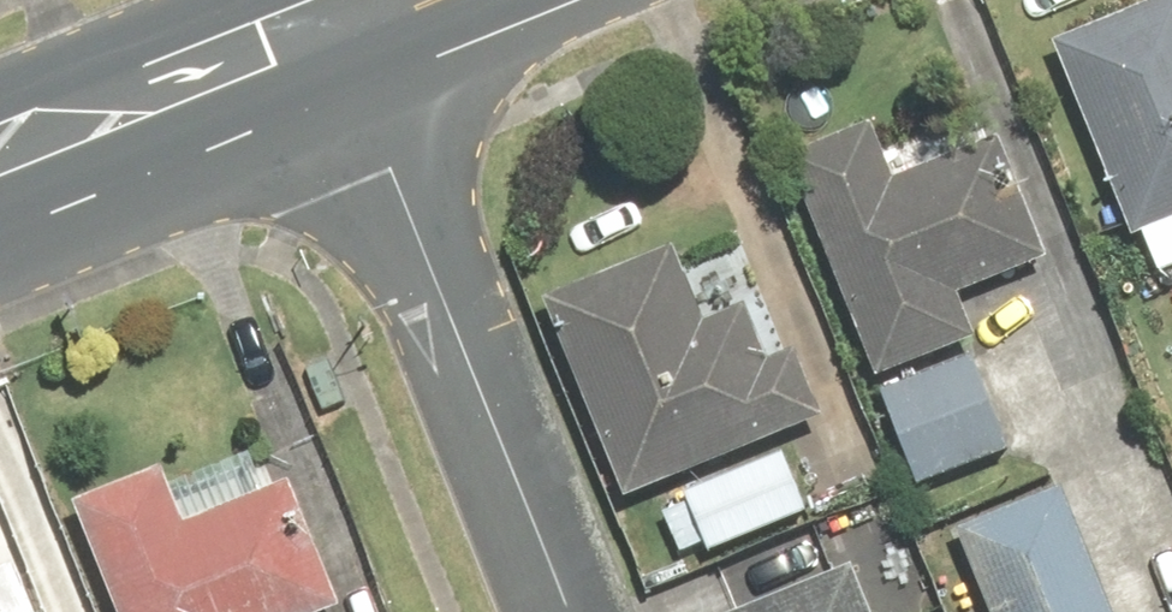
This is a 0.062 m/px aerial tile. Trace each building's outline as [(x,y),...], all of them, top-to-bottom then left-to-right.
[(1063,33),(1160,272),(1171,267),(1171,0),(1145,0),(1063,33)] [(891,104),(796,142),(883,362),(989,320),(976,288),(1063,254),(1013,127),(915,166),(891,104)] [(788,426),(829,410),(753,219),(551,300),(633,508),(696,483),(719,541),(818,501),(788,426)] [(976,344),(884,389),(926,476),(1018,430),(976,344)] [(81,486),(131,611),(352,611),(295,467),(191,508),(168,451),(81,486)] [(958,520),(995,611),(1120,611),(1065,477),(958,520)] [(0,559),(0,611),(55,611),(31,548),(0,559)] [(755,611),(891,611),(868,561),(755,611)]
